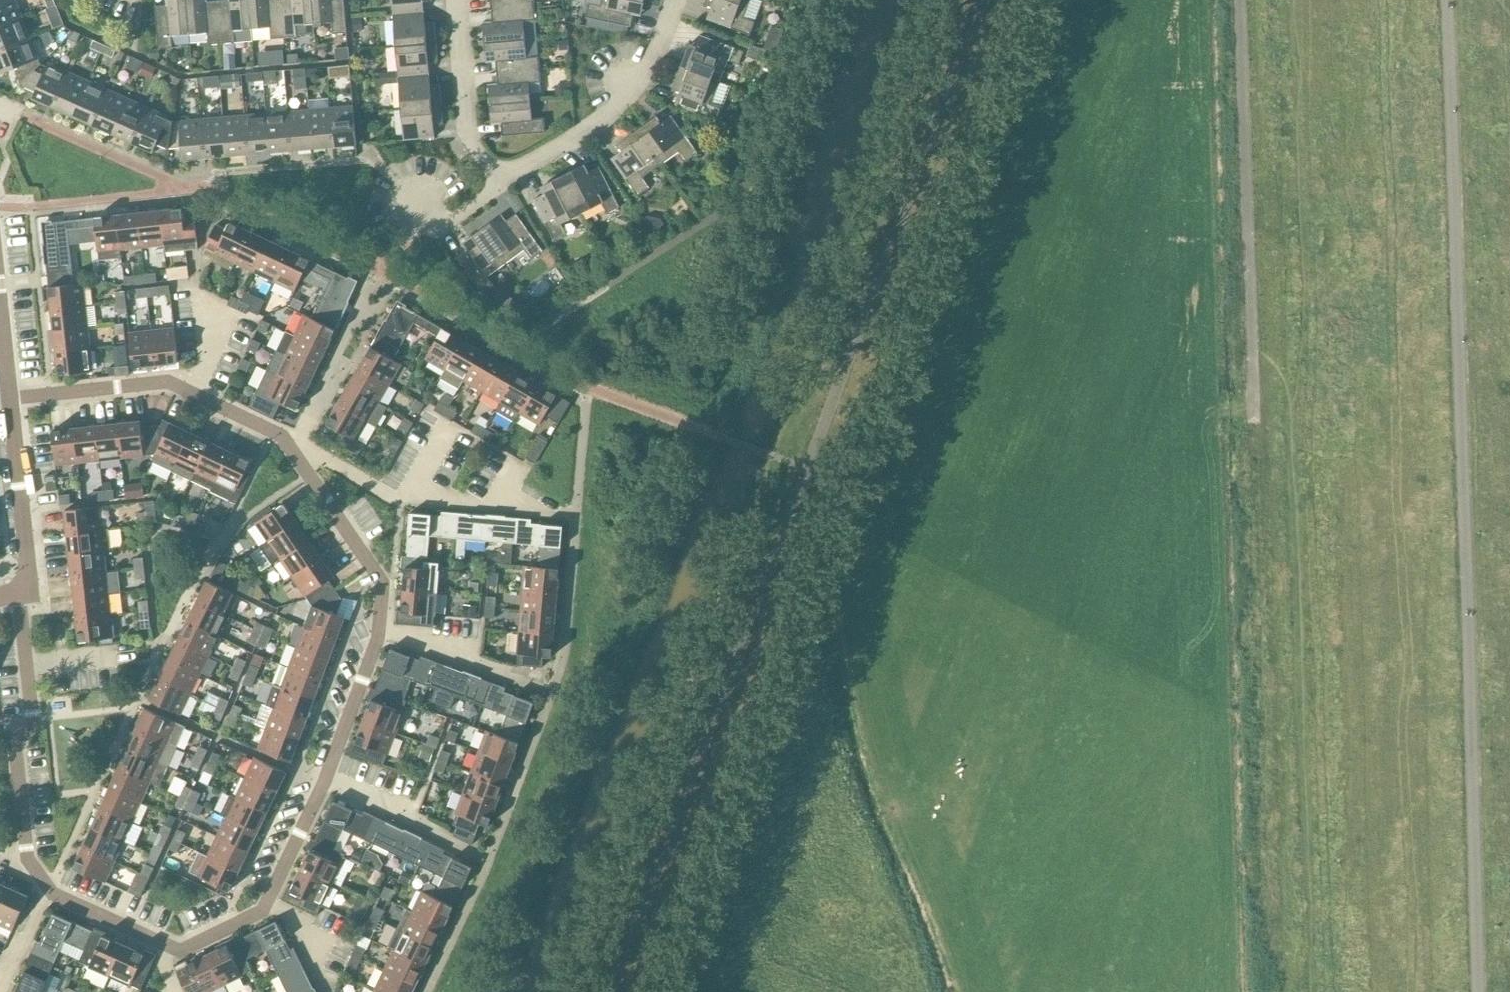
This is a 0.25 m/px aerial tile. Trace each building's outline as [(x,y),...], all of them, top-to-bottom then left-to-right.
[(16,0),(8,0),(0,3),(0,26),(23,17),(16,0)] [(159,48),(173,47),(172,35),(190,34),(187,0),(167,0),(167,4),(155,5),(159,48)] [(218,0),(207,1),(207,0),(187,0),(190,34),(208,32),(209,44),(222,43),(218,0)] [(222,43),(235,42),(234,30),(252,28),(250,0),(218,0),(222,43)] [(281,0),(250,0),(252,28),(270,27),(271,39),(284,38),(281,0)] [(284,38),(297,37),(296,25),(314,23),(312,0),(281,0),(284,38)] [(314,23),(332,21),(333,33),(347,32),(344,0),(312,0),(314,23)] [(393,14),(424,12),(423,1),(433,0),(392,0),(393,14)] [(535,6),(534,0),(491,0),(492,10),(535,6)] [(601,5),(589,3),(586,17),(631,26),(636,4),(644,6),(645,0),(602,0),(601,5)] [(707,18),(750,34),(755,21),(744,17),(750,0),(714,0),(707,18)] [(48,9),(51,18),(59,15),(56,6),(48,9)] [(485,42),(526,38),(524,20),(536,19),(535,6),(492,10),(493,21),(483,22),(485,42)] [(393,14),(396,45),(437,42),(435,22),(425,22),(424,12),(393,14)] [(31,37),(23,17),(0,26),(0,49),(31,37)] [(361,18),(353,19),(354,30),(362,29),(361,18)] [(74,31),(67,38),(77,43),(81,34),(74,31)] [(681,66),(720,81),(728,59),(739,64),(744,51),(701,34),(693,55),(686,52),(681,66)] [(31,37),(0,49),(0,65),(3,72),(14,68),(20,84),(41,64),(31,37)] [(526,38),(485,42),(487,62),(496,61),(497,72),(540,68),(539,55),(527,56),(526,38)] [(101,52),(105,45),(94,40),(91,47),(101,52)] [(396,45),(398,70),(399,77),(430,74),(429,63),(438,62),(437,42),(396,45)] [(751,44),(747,56),(757,59),(761,47),(751,44)] [(105,45),(101,52),(113,57),(116,50),(105,45)] [(151,49),(152,57),(160,56),(159,49),(151,49)] [(283,50),(258,52),(259,66),(284,64),(283,50)] [(223,53),(224,69),(236,68),(235,52),(223,53)] [(164,71),(144,62),(139,74),(159,83),(164,71)] [(41,64),(20,84),(36,91),(33,98),(53,107),(69,72),(49,63),(47,67),(41,64)] [(338,66),(328,66),(329,79),(339,78),(338,66)] [(720,81),(681,66),(676,80),(683,83),(675,104),(719,120),(723,107),(712,102),(720,81)] [(294,77),(306,76),(306,68),(294,69),(294,77)] [(490,104),(531,100),(529,82),(541,81),(540,68),(497,72),(498,83),(488,84),(490,104)] [(263,72),(264,80),(276,79),(275,71),(263,72)] [(73,116),(89,80),(69,72),(53,107),(73,116)] [(239,74),(220,75),(221,89),(240,87),(239,74)] [(431,85),(430,74),(399,77),(401,108),(442,104),(440,84),(431,85)] [(210,76),(210,85),(220,84),(219,75),(210,76)] [(73,116),(93,124),(109,89),(89,80),(73,116)] [(128,98),(109,89),(93,124),(113,133),(128,98)] [(113,133),(132,142),(148,107),(128,98),(113,133)] [(531,100),(490,104),(492,124),(502,123),(503,135),(546,131),(544,117),(532,118),(531,100)] [(401,108),(404,140),(435,137),(434,125),(444,124),(442,104),(401,108)] [(331,107),(334,146),(357,144),(354,105),(331,107)] [(148,107),(132,142),(153,151),(157,143),(169,148),(173,121),(168,119),(169,116),(148,107)] [(331,107),(310,109),(313,147),(334,146),(331,107)] [(291,149),(313,147),(310,109),(288,111),(291,149)] [(270,151),(291,149),(288,111),(267,113),(270,151)] [(248,153),(270,151),(267,113),(245,115),(248,153)] [(245,115),(223,117),(227,155),(248,153),(245,115)] [(637,130),(661,164),(680,151),(687,161),(698,152),(671,115),(654,128),(649,121),(637,130)] [(202,119),(205,157),(227,155),(223,117),(202,119)] [(173,121),(169,148),(182,147),(183,159),(205,157),(202,119),(173,121)] [(661,164),(637,130),(624,139),(629,145),(611,158),(638,195),(650,187),(643,177),(661,164)] [(563,175),(582,213),(602,202),(608,213),(620,207),(599,166),(580,176),(576,168),(563,175)] [(582,213),(563,175),(549,182),(553,189),(534,199),(554,240),(567,234),(561,223),(582,213)] [(160,210),(164,245),(164,252),(198,249),(195,215),(184,217),(183,208),(160,210)] [(142,247),(164,245),(160,210),(138,213),(142,247)] [(138,213),(117,215),(121,249),(142,247),(138,213)] [(482,228),(506,262),(525,249),(532,259),(543,251),(516,213),(499,226),(494,220),(482,228)] [(99,260),(122,258),(121,249),(117,215),(81,219),(82,228),(96,226),(99,260)] [(82,228),(81,219),(44,223),(47,247),(49,247),(50,262),(46,263),(49,288),(84,284),(83,283),(74,284),(68,229),(82,228)] [(235,262),(251,231),(230,222),(226,230),(216,225),(212,233),(202,254),(212,259),(211,261),(232,270),(235,262)] [(506,262),(482,228),(469,237),(474,244),(457,256),(483,294),(495,286),(488,276),(506,262)] [(270,241),(251,231),(235,262),(255,272),(270,241)] [(255,272),(274,281),(290,250),(270,241),(255,272)] [(322,265),(290,250),(274,281),(295,291),(306,267),(319,273),(322,265)] [(322,265),(319,273),(331,279),(312,318),(304,314),(304,315),(335,330),(341,318),(337,316),(344,302),(346,303),(356,281),(322,265)] [(146,274),(147,283),(157,282),(156,273),(146,274)] [(147,283),(146,274),(135,275),(136,284),(147,283)] [(86,305),(84,284),(49,288),(51,309),(86,305)] [(147,288),(148,296),(159,295),(158,286),(147,288)] [(148,296),(147,288),(137,289),(138,298),(148,296)] [(117,302),(126,301),(125,291),(116,292),(117,302)] [(237,308),(241,300),(232,296),(228,304),(237,308)] [(241,300),(237,308),(247,313),(251,305),(241,300)] [(126,301),(117,302),(118,313),(127,312),(126,301)] [(427,329),(431,321),(399,303),(387,323),(389,324),(381,338),(377,336),(371,348),(393,360),(415,322),(427,329)] [(51,309),(54,331),(88,327),(86,305),(51,309)] [(304,315),(295,335),(326,350),(335,330),(304,315)] [(257,329),(265,333),(270,323),(262,319),(257,329)] [(463,339),(431,321),(427,329),(439,336),(426,358),(445,369),(463,339)] [(115,324),(116,335),(125,334),(124,323),(115,324)] [(54,331),(56,352),(91,348),(88,327),(54,331)] [(152,330),(156,364),(179,362),(175,328),(152,330)] [(156,364),(152,330),(130,333),(134,367),(156,364)] [(326,350),(295,335),(286,330),(277,350),(316,369),(326,350)] [(253,339),(248,348),(256,352),(261,342),(253,339)] [(481,350),(463,339),(445,369),(440,378),(459,389),(464,380),(481,350)] [(91,348),(56,352),(59,375),(93,371),(91,348)] [(402,365),(393,360),(371,348),(360,366),(390,383),(391,384),(402,365)] [(307,389),(316,369),(277,350),(276,350),(267,369),(307,389)] [(500,361),(481,350),(464,380),(483,391),(500,361)] [(239,368),(247,372),(251,362),(244,358),(239,368)] [(483,391),(501,402),(519,372),(500,361),(483,391)] [(130,374),(129,365),(115,367),(116,375),(130,374)] [(379,402),(390,383),(360,366),(349,385),(379,402)] [(307,389),(267,369),(249,407),(273,419),(277,412),(281,401),(297,409),(307,389)] [(537,383),(519,372),(501,402),(502,402),(497,410),(515,421),(520,413),(537,383)] [(537,383),(520,413),(540,424),(545,415),(559,422),(571,402),(557,394),(537,383)] [(349,385),(338,404),(368,421),(377,425),(387,407),(379,402),(349,385)] [(424,404),(417,399),(411,408),(419,413),(424,404)] [(444,415),(448,407),(439,402),(435,410),(444,415)] [(368,421),(338,404),(327,423),(342,432),(337,442),(358,454),(364,444),(357,440),(368,421)] [(448,407),(444,415),(453,420),(457,412),(448,407)] [(408,431),(414,422),(406,418),(401,427),(408,431)] [(121,458),(156,454),(168,429),(160,425),(141,427),(140,421),(118,423),(121,458)] [(100,460),(121,458),(118,423),(96,426),(100,460)] [(176,464),(181,453),(191,432),(170,423),(168,429),(156,454),(152,462),(172,471),(176,464)] [(481,436),(486,429),(476,423),(472,431),(481,436)] [(78,462),(100,460),(96,426),(75,428),(78,462)] [(52,430),(56,465),(78,462),(75,428),(52,430)] [(486,429),(481,436),(490,442),(495,434),(486,429)] [(191,432),(181,453),(176,464),(172,471),(192,481),(195,473),(210,442),(191,432)] [(535,463),(548,441),(538,435),(525,457),(535,463)] [(390,446),(397,450),(403,441),(395,436),(390,446)] [(230,451),(210,442),(195,473),(192,481),(211,490),(215,482),(230,451)] [(230,451),(215,482),(211,490),(236,503),(250,473),(245,471),(250,461),(230,451)] [(45,476),(47,491),(57,490),(55,474),(45,476)] [(103,491),(104,500),(115,499),(114,490),(103,491)] [(104,500),(103,491),(93,492),(94,501),(104,500)] [(60,504),(71,503),(70,495),(59,496),(60,504)] [(147,512),(155,511),(154,500),(145,501),(147,512)] [(268,541),(297,522),(284,503),(256,522),(268,541)] [(68,533),(102,529),(99,506),(65,510),(68,533)] [(147,512),(148,522),(157,521),(155,511),(147,512)] [(453,538),(455,512),(442,511),(442,515),(410,512),(406,556),(403,555),(402,556),(440,559),(440,558),(428,557),(430,536),(453,538)] [(139,523),(148,522),(147,512),(138,513),(139,523)] [(455,512),(453,538),(457,538),(455,552),(465,553),(467,539),(517,543),(519,518),(506,517),(505,521),(490,519),(490,517),(467,515),(468,513),(455,512)] [(196,522),(194,530),(216,536),(223,523),(207,518),(206,524),(196,522)] [(525,566),(560,569),(563,526),(532,523),(532,519),(519,518),(517,543),(540,545),(538,566),(525,565),(525,566)] [(194,530),(196,522),(186,519),(184,528),(194,530)] [(148,522),(139,523),(141,534),(149,533),(148,522)] [(309,540),(297,522),(268,541),(260,547),(272,565),(281,559),(309,540)] [(111,549),(109,528),(102,529),(68,533),(70,554),(104,550),(111,549)] [(321,557),(309,540),(281,559),(293,577),(321,557)] [(106,572),(104,550),(70,554),(72,575),(106,572)] [(440,559),(402,556),(401,568),(405,569),(404,589),(438,592),(440,570),(439,570),(440,559)] [(135,568),(144,568),(143,557),(134,558),(135,568)] [(321,557),(293,577),(312,605),(335,589),(329,580),(334,576),(321,557)] [(227,565),(219,561),(211,576),(219,580),(227,565)] [(558,591),(560,569),(525,566),(523,588),(558,591)] [(144,568),(135,568),(137,579),(145,578),(144,568)] [(106,572),(72,575),(75,597),(109,593),(106,572)] [(240,590),(247,575),(241,573),(238,579),(231,576),(227,584),(240,590)] [(489,574),(488,585),(497,586),(498,575),(489,574)] [(247,575),(240,590),(252,596),(256,588),(246,583),(249,577),(247,575)] [(197,601),(228,616),(238,596),(207,580),(197,601)] [(480,582),(471,581),(470,592),(479,592),(480,582)] [(556,612),(558,591),(523,588),(521,609),(556,612)] [(304,626),(337,638),(345,617),(339,615),(344,601),(335,589),(312,605),(304,626)] [(435,615),(436,615),(438,592),(404,589),(402,610),(398,610),(397,623),(434,626),(435,615)] [(111,615),(109,593),(75,597),(77,618),(111,615)] [(486,607),(495,608),(496,596),(487,596),(486,607)] [(140,611),(149,611),(148,600),(139,601),(140,611)] [(197,601),(188,620),(219,635),(228,616),(197,601)] [(495,608),(486,607),(485,617),(494,618),(495,608)] [(554,634),(556,612),(521,609),(519,631),(554,634)] [(149,611),(140,611),(142,628),(151,627),(149,611)] [(111,615),(77,618),(79,641),(114,637),(111,615)] [(188,620),(178,640),(210,655),(219,635),(188,620)] [(253,632),(261,635),(265,625),(257,622),(253,632)] [(261,635),(269,638),(273,629),(265,625),(261,635)] [(304,626),(297,647),(329,659),(337,638),(304,626)] [(554,634),(519,631),(517,653),(519,653),(518,665),(543,667),(544,656),(552,656),(554,634)] [(261,635),(253,632),(249,641),(257,645),(261,635)] [(261,635),(257,645),(265,648),(269,638),(261,635)] [(178,640),(169,659),(200,674),(210,655),(178,640)] [(297,647),(289,667),(322,679),(329,659),(297,647)] [(425,684),(434,660),(421,656),(420,660),(390,648),(375,689),(371,687),(371,688),(407,701),(396,696),(403,676),(425,684)] [(234,667),(242,671),(247,661),(238,657),(226,652),(221,661),(234,667)] [(169,659),(160,679),(191,694),(200,674),(169,659)] [(485,707),(494,683),(481,678),(480,682),(465,676),(466,674),(445,667),(446,665),(434,660),(425,684),(485,707)] [(247,674),(255,678),(260,668),(252,664),(247,674)] [(242,671),(234,667),(230,677),(238,680),(242,671)] [(289,667),(282,687),(314,699),(322,679),(289,667)] [(255,678),(247,674),(243,684),(251,687),(255,678)] [(160,679),(154,690),(150,699),(181,714),(191,694),(160,679)] [(487,731),(519,743),(534,702),(505,691),(506,687),(494,683),(485,707),(507,715),(499,735),(487,730),(487,731)] [(307,719),(314,699),(282,687),(282,688),(273,684),(266,704),(307,719)] [(363,721),(396,733),(404,712),(403,711),(407,701),(371,688),(367,700),(371,701),(363,721)] [(217,707),(225,710),(229,701),(221,697),(217,707)] [(230,714),(238,717),(243,708),(234,704),(230,714)] [(299,740),(307,719),(266,704),(266,706),(274,709),(267,728),(299,740)] [(225,710),(217,707),(213,717),(221,720),(225,710)] [(177,722),(147,709),(146,708),(136,729),(177,747),(185,726),(177,722)] [(238,717),(230,714),(226,724),(234,727),(238,717)] [(396,733),(363,721),(356,740),(352,739),(348,751),(383,764),(387,754),(388,754),(396,733)] [(299,740),(267,728),(259,749),(291,761),(299,740)] [(136,729),(127,748),(168,767),(177,747),(136,729)] [(446,739),(455,742),(458,732),(450,729),(446,739)] [(512,763),(519,743),(487,731),(479,751),(512,763)] [(430,735),(427,743),(436,747),(439,738),(430,735)] [(435,747),(424,743),(419,757),(430,760),(435,747)] [(195,756),(203,759),(208,750),(200,746),(195,756)] [(127,748),(119,768),(150,782),(159,786),(168,767),(127,748)] [(439,759),(453,765),(457,755),(450,753),(451,753),(442,750),(439,759)] [(209,761),(217,765),(222,755),(214,751),(209,761)] [(479,751),(471,772),(504,784),(512,763),(479,751)] [(203,759),(195,756),(191,765),(199,769),(203,759)] [(245,777),(277,792),(286,772),(255,757),(245,777)] [(453,765),(439,759),(435,769),(443,772),(446,764),(453,767),(453,765)] [(217,765),(209,761),(205,771),(213,774),(217,765)] [(141,802),(150,782),(119,768),(110,788),(141,802)] [(471,772),(464,792),(497,804),(504,784),(471,772)] [(267,812),(277,792),(245,777),(236,797),(267,812)] [(181,795),(189,799),(193,789),(185,786),(181,795)] [(110,788),(101,807),(132,822),(141,802),(110,788)] [(189,799),(196,802),(201,793),(193,789),(189,799)] [(489,825),(497,804),(464,792),(456,813),(457,813),(453,824),(457,825),(453,835),(472,844),(481,822),(489,825)] [(267,812),(236,797),(230,794),(220,813),(227,816),(258,831),(267,812)] [(189,799),(181,795),(176,805),(184,809),(189,799)] [(189,799),(184,809),(192,812),(196,802),(189,799)] [(365,839),(376,816),(364,811),(362,814),(334,800),(315,839),(312,838),(311,838),(345,854),(335,849),(344,829),(365,839)] [(101,807),(92,827),(124,841),(132,822),(101,807)] [(249,851),(258,831),(227,816),(217,836),(249,851)] [(376,816),(365,839),(423,867),(434,844),(422,838),(420,842),(406,835),(407,833),(386,824),(387,822),(376,816)] [(160,833),(168,837),(172,827),(164,824),(160,833)] [(115,861),(124,841),(92,827),(83,847),(115,861)] [(174,839),(181,842),(182,842),(186,833),(178,829),(174,839)] [(168,837),(160,833),(155,843),(163,847),(168,837)] [(217,836),(208,855),(239,870),(249,851),(217,836)] [(345,854),(311,838),(306,850),(309,851),(300,870),(332,885),(341,865),(340,864),(345,854)] [(181,842),(174,839),(169,848),(177,852),(182,842),(181,842)] [(434,844),(423,867),(444,877),(434,896),(423,891),(422,891),(453,907),(472,867),(444,853),(446,850),(434,844)] [(115,861),(83,847),(74,867),(105,882),(115,861)] [(239,870),(208,855),(208,856),(199,852),(189,872),(198,876),(229,891),(239,870)] [(142,873),(150,876),(154,867),(146,863),(142,873)] [(332,885),(300,870),(292,889),(288,887),(282,899),(316,915),(321,905),(322,905),(332,885)] [(403,870),(399,879),(409,884),(413,875),(403,870)] [(150,876),(142,873),(138,871),(129,891),(140,896),(150,876)] [(9,887),(0,883),(0,908),(9,887)] [(381,896),(389,900),(394,890),(386,886),(381,896)] [(0,908),(0,923),(13,929),(28,896),(9,887),(0,908)] [(444,926),(453,907),(422,891),(413,911),(444,926)] [(372,915),(380,919),(385,910),(377,906),(372,915)] [(435,946),(444,926),(413,911),(406,908),(397,927),(435,946)] [(32,952),(55,963),(64,941),(84,950),(79,961),(80,961),(95,927),(93,931),(54,913),(41,942),(37,940),(32,952)] [(380,919),(372,915),(367,925),(375,929),(380,919)] [(277,971),(299,959),(294,947),(290,949),(276,921),(237,940),(236,936),(235,936),(252,970),(247,959),(267,950),(277,971)] [(95,927),(80,961),(90,966),(89,967),(110,976),(124,945),(105,936),(107,932),(95,927)] [(425,965),(435,946),(397,927),(387,947),(394,950),(425,965)] [(252,970),(235,936),(224,942),(226,945),(207,955),(222,986),(243,976),(242,975),(252,970)] [(124,945),(110,976),(130,985),(131,984),(141,989),(157,954),(144,949),(143,953),(124,945)] [(353,954),(361,958),(362,957),(369,960),(373,952),(366,949),(358,945),(353,954)] [(416,985),(425,965),(394,950),(385,969),(416,985)] [(32,952),(26,964),(28,964),(19,984),(21,985),(18,991),(42,991),(55,963),(32,952)] [(361,958),(353,954),(349,964),(357,968),(361,958)] [(175,966),(188,991),(209,991),(222,986),(207,955),(188,964),(187,960),(175,966)] [(287,991),(312,991),(313,991),(303,971),(305,970),(299,959),(277,971),(287,991)] [(416,985),(385,969),(375,989),(382,991),(412,991),(416,985)]
